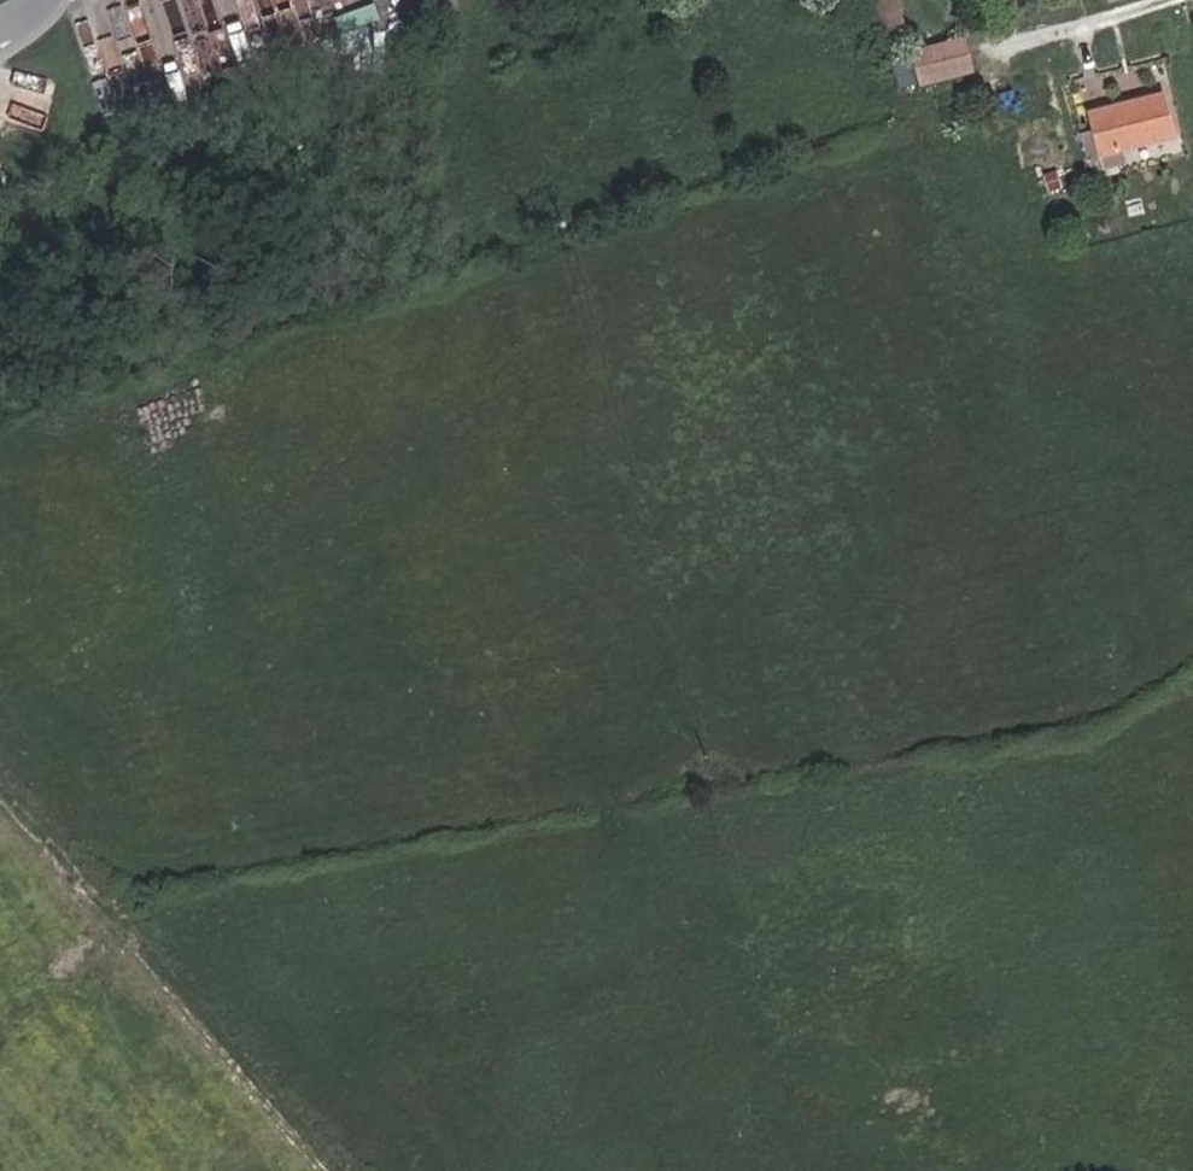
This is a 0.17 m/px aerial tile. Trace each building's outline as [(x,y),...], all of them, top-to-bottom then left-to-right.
[(848,9),(864,5),(863,0),(846,0),(848,9)] [(910,36),(902,0),(879,0),(890,42),(910,36)] [(923,89),(973,79),(966,44),(909,57),(910,71),(919,68),(923,89)] [(1122,155),(1176,143),(1166,102),(1092,120),(1095,136),(1082,139),(1093,180),(1126,170),(1122,155)]
